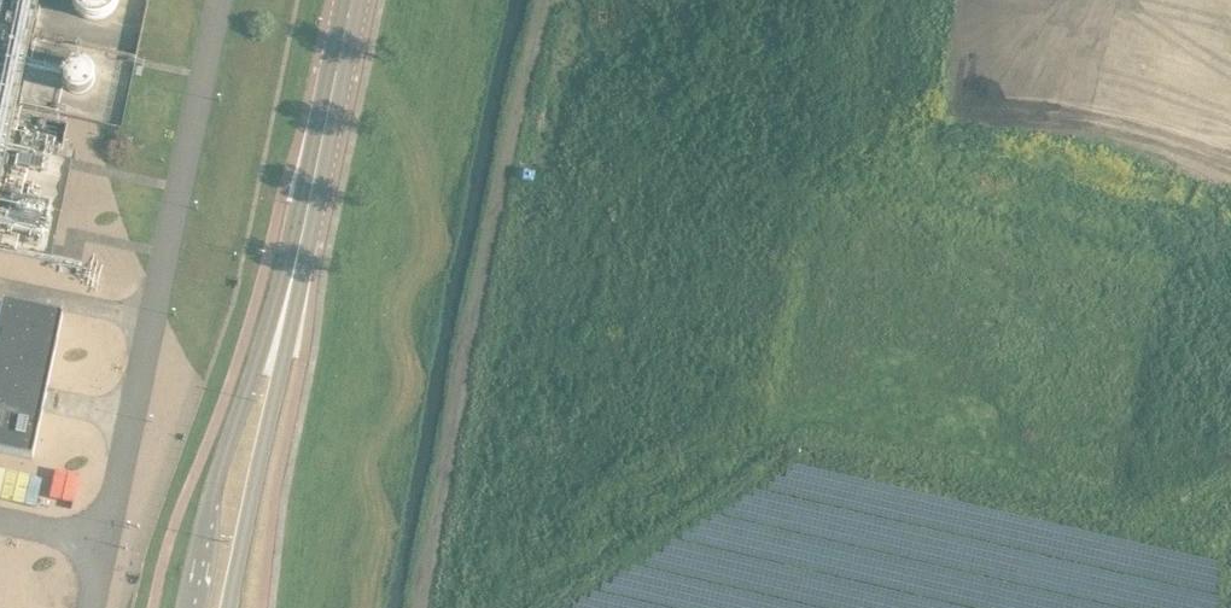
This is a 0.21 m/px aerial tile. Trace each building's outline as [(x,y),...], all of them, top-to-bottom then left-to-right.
[(0,312),(0,450),(32,457),(63,312),(3,299),(0,312)]
